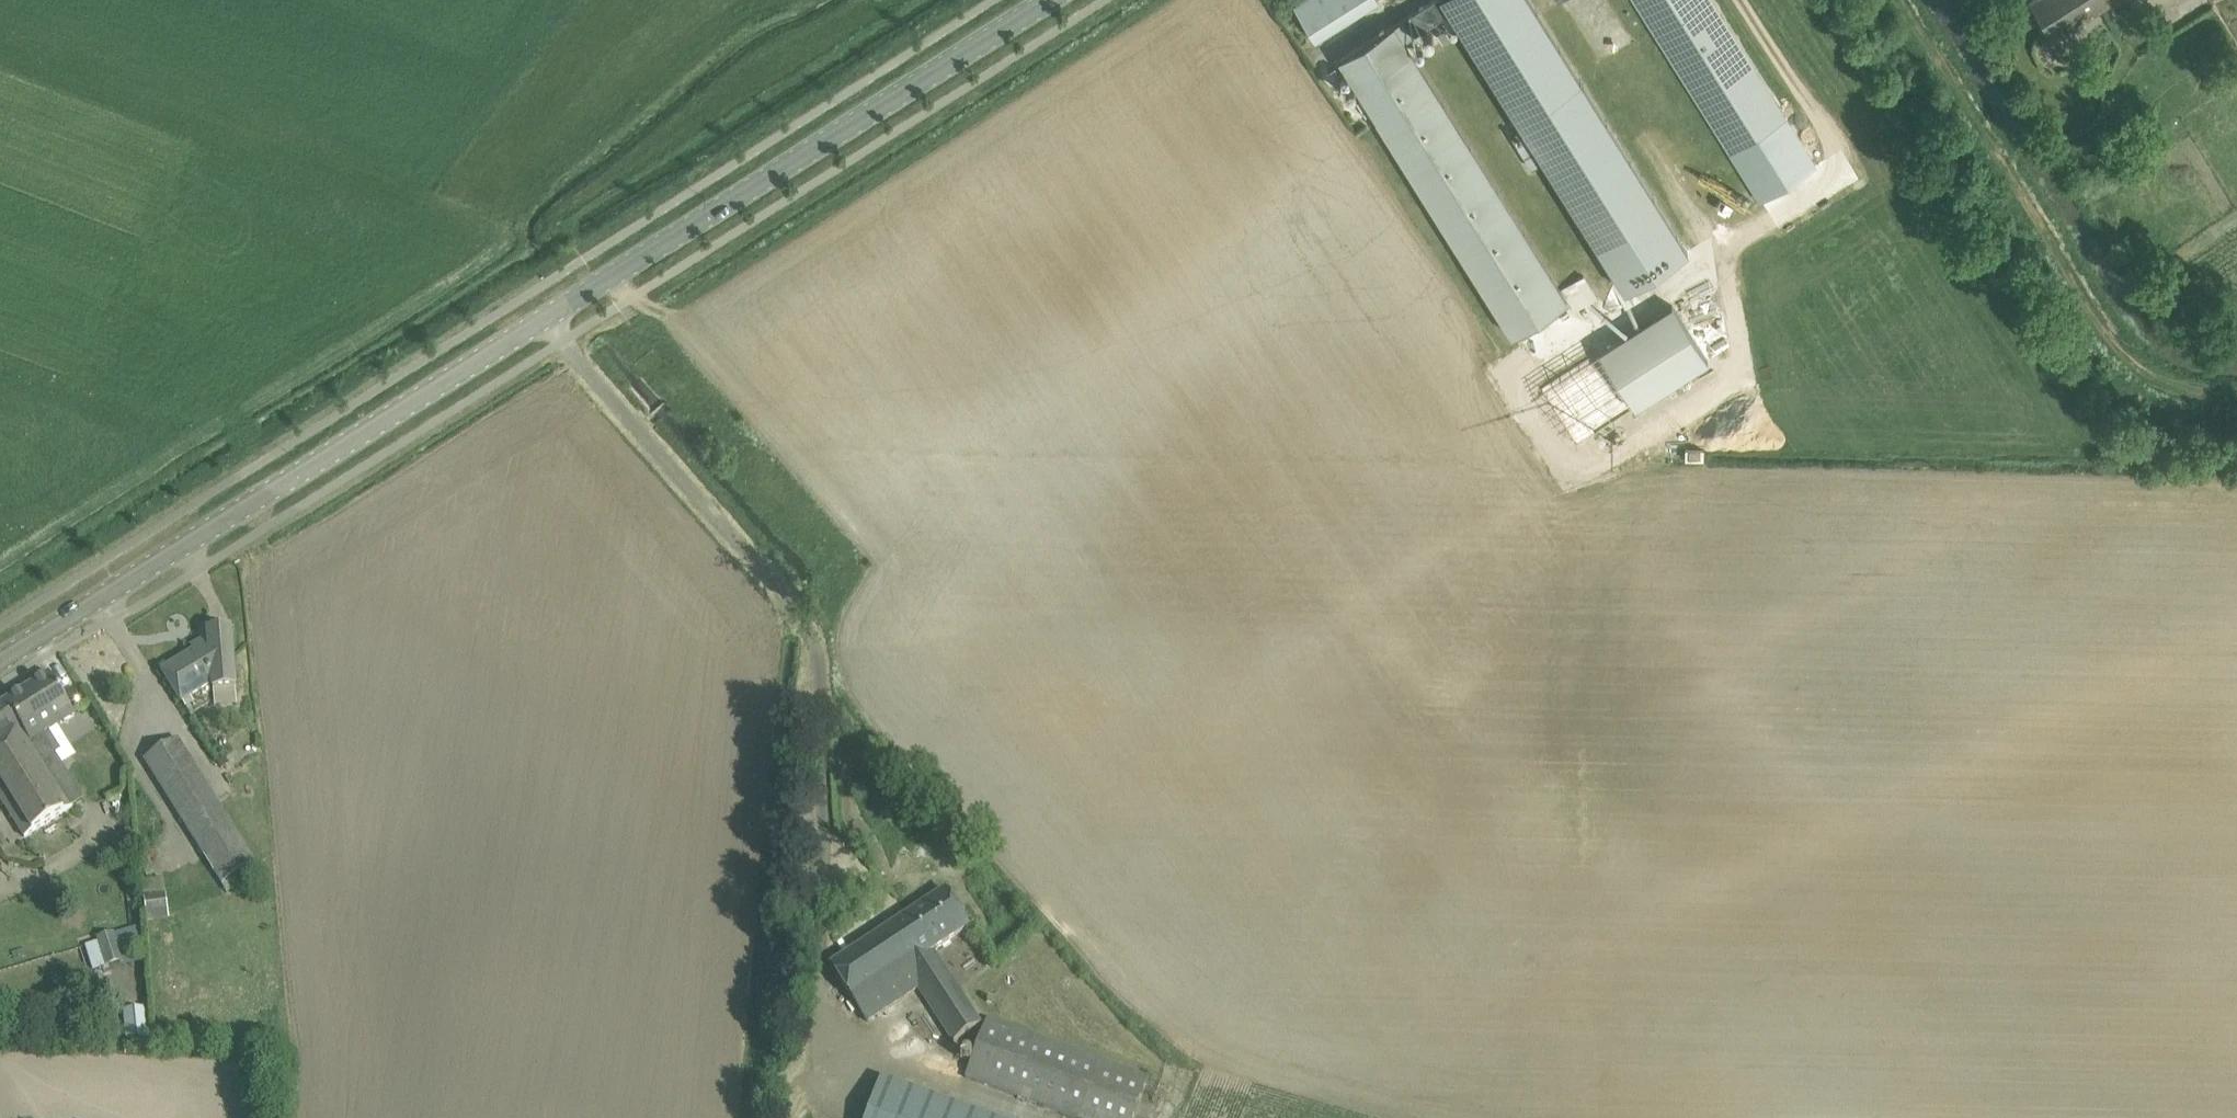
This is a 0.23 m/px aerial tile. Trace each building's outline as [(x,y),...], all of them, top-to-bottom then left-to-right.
[(1295,5),(1316,39),(1378,0),(1303,0),(1295,5)] [(1393,24),(1403,41),(1451,11),(1523,126),(1511,134),(1532,168),(1545,160),(1626,289),(1688,250),(1531,0),(1431,0),(1393,24)] [(1732,152),(1786,118),(1712,0),(1636,0),(1732,152)] [(2055,37),(2114,0),(2031,0),(2055,37)] [(1393,24),(1341,57),(1514,334),(1567,301),(1403,41),(1393,24)] [(1583,272),(1562,286),(1575,305),(1596,292),(1583,272)] [(1691,387),(1712,375),(1672,305),(1593,350),(1627,410),(1685,377),(1691,387)] [(237,688),(234,652),(232,630),(209,632),(210,644),(163,672),(182,703),(213,684),(214,690),(237,688)] [(62,694),(50,675),(0,706),(0,797),(25,838),(73,808),(51,774),(60,768),(52,755),(59,750),(48,733),(75,716),(62,694)] [(256,864),(178,739),(144,760),(223,885),(256,864)] [(141,882),(144,921),(169,919),(166,880),(141,882)] [(982,1023),(935,951),(970,928),(945,891),(832,966),(843,984),(859,1009),(869,1025),(919,991),(953,1042),(982,1023)] [(123,962),(114,932),(95,938),(104,968),(123,962)] [(148,1038),(145,1009),(126,1010),(128,1039),(148,1038)] [(1071,1117),(1138,1117),(1152,1080),(990,1020),(968,1080),(1071,1117)] [(882,1078),(868,1117),(992,1117),(882,1078)]
